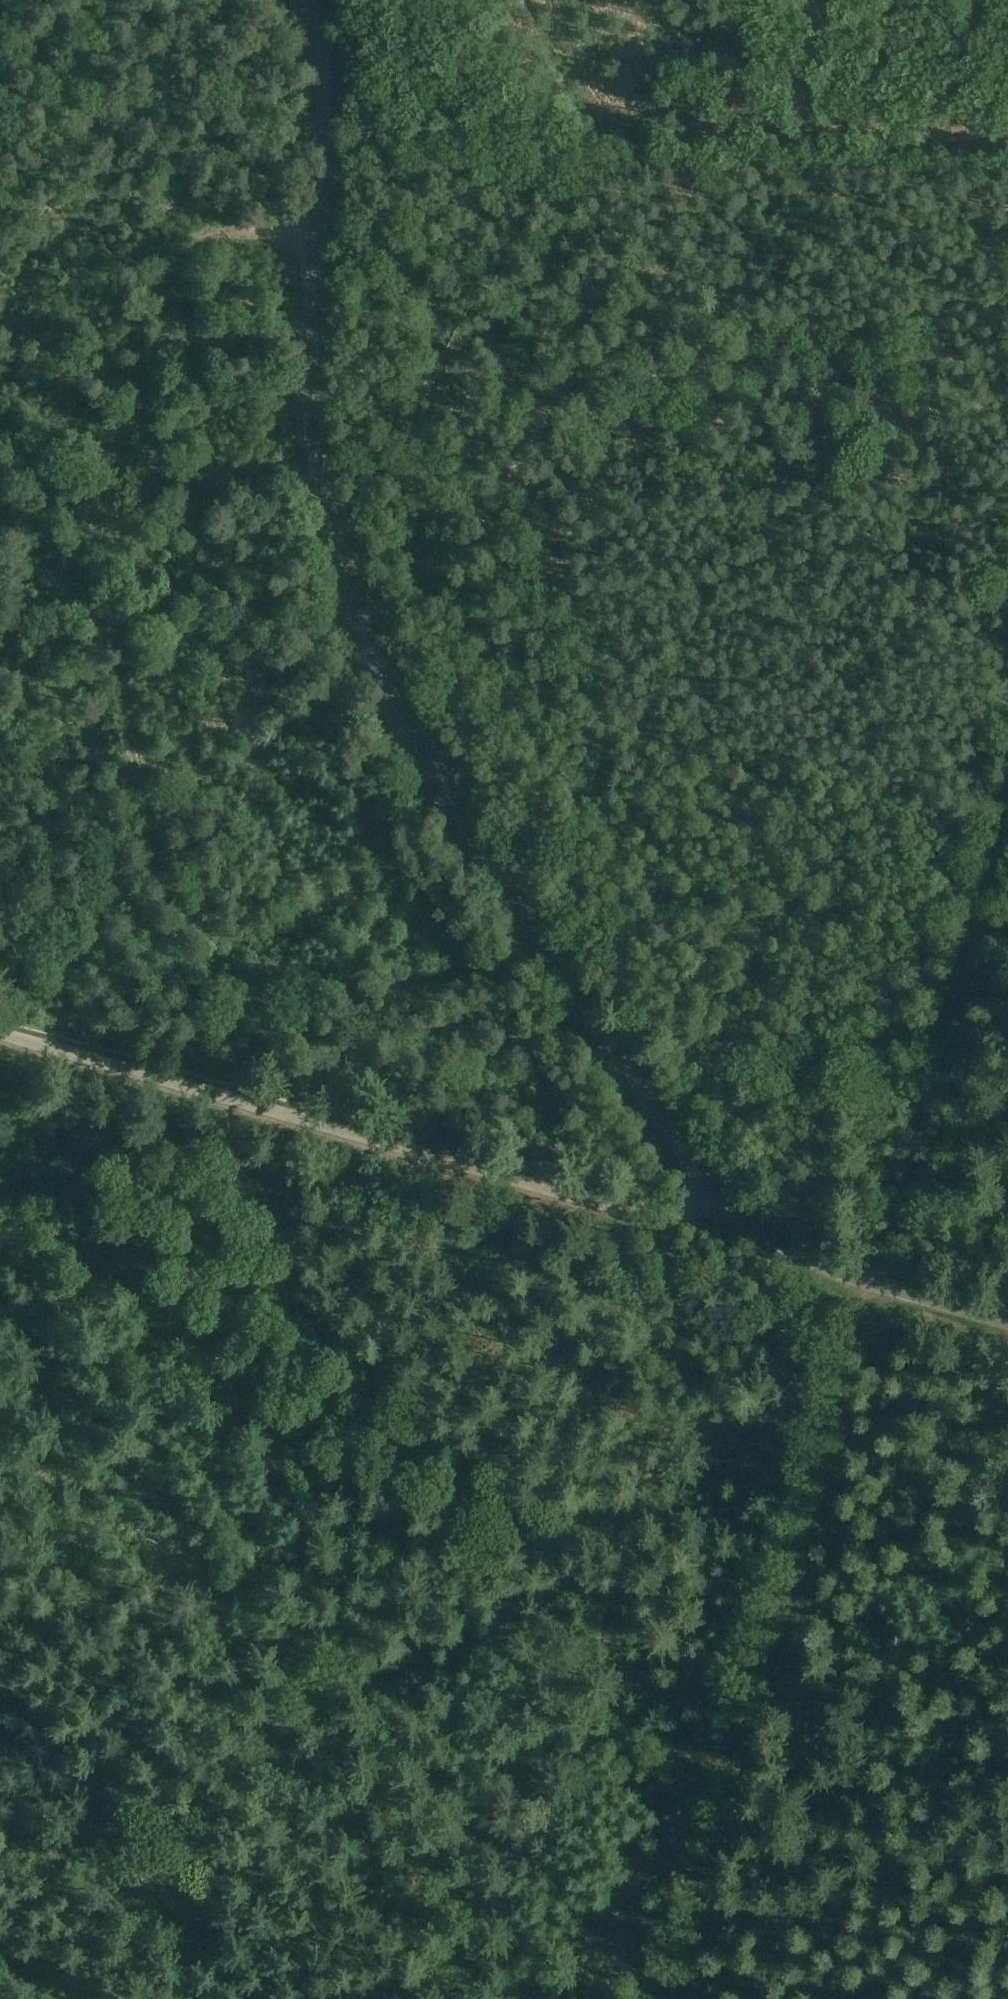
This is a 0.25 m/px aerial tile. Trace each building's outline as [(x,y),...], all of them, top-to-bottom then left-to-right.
[(731,1239),(739,1225),(727,1219),(720,1233),(731,1239)]
